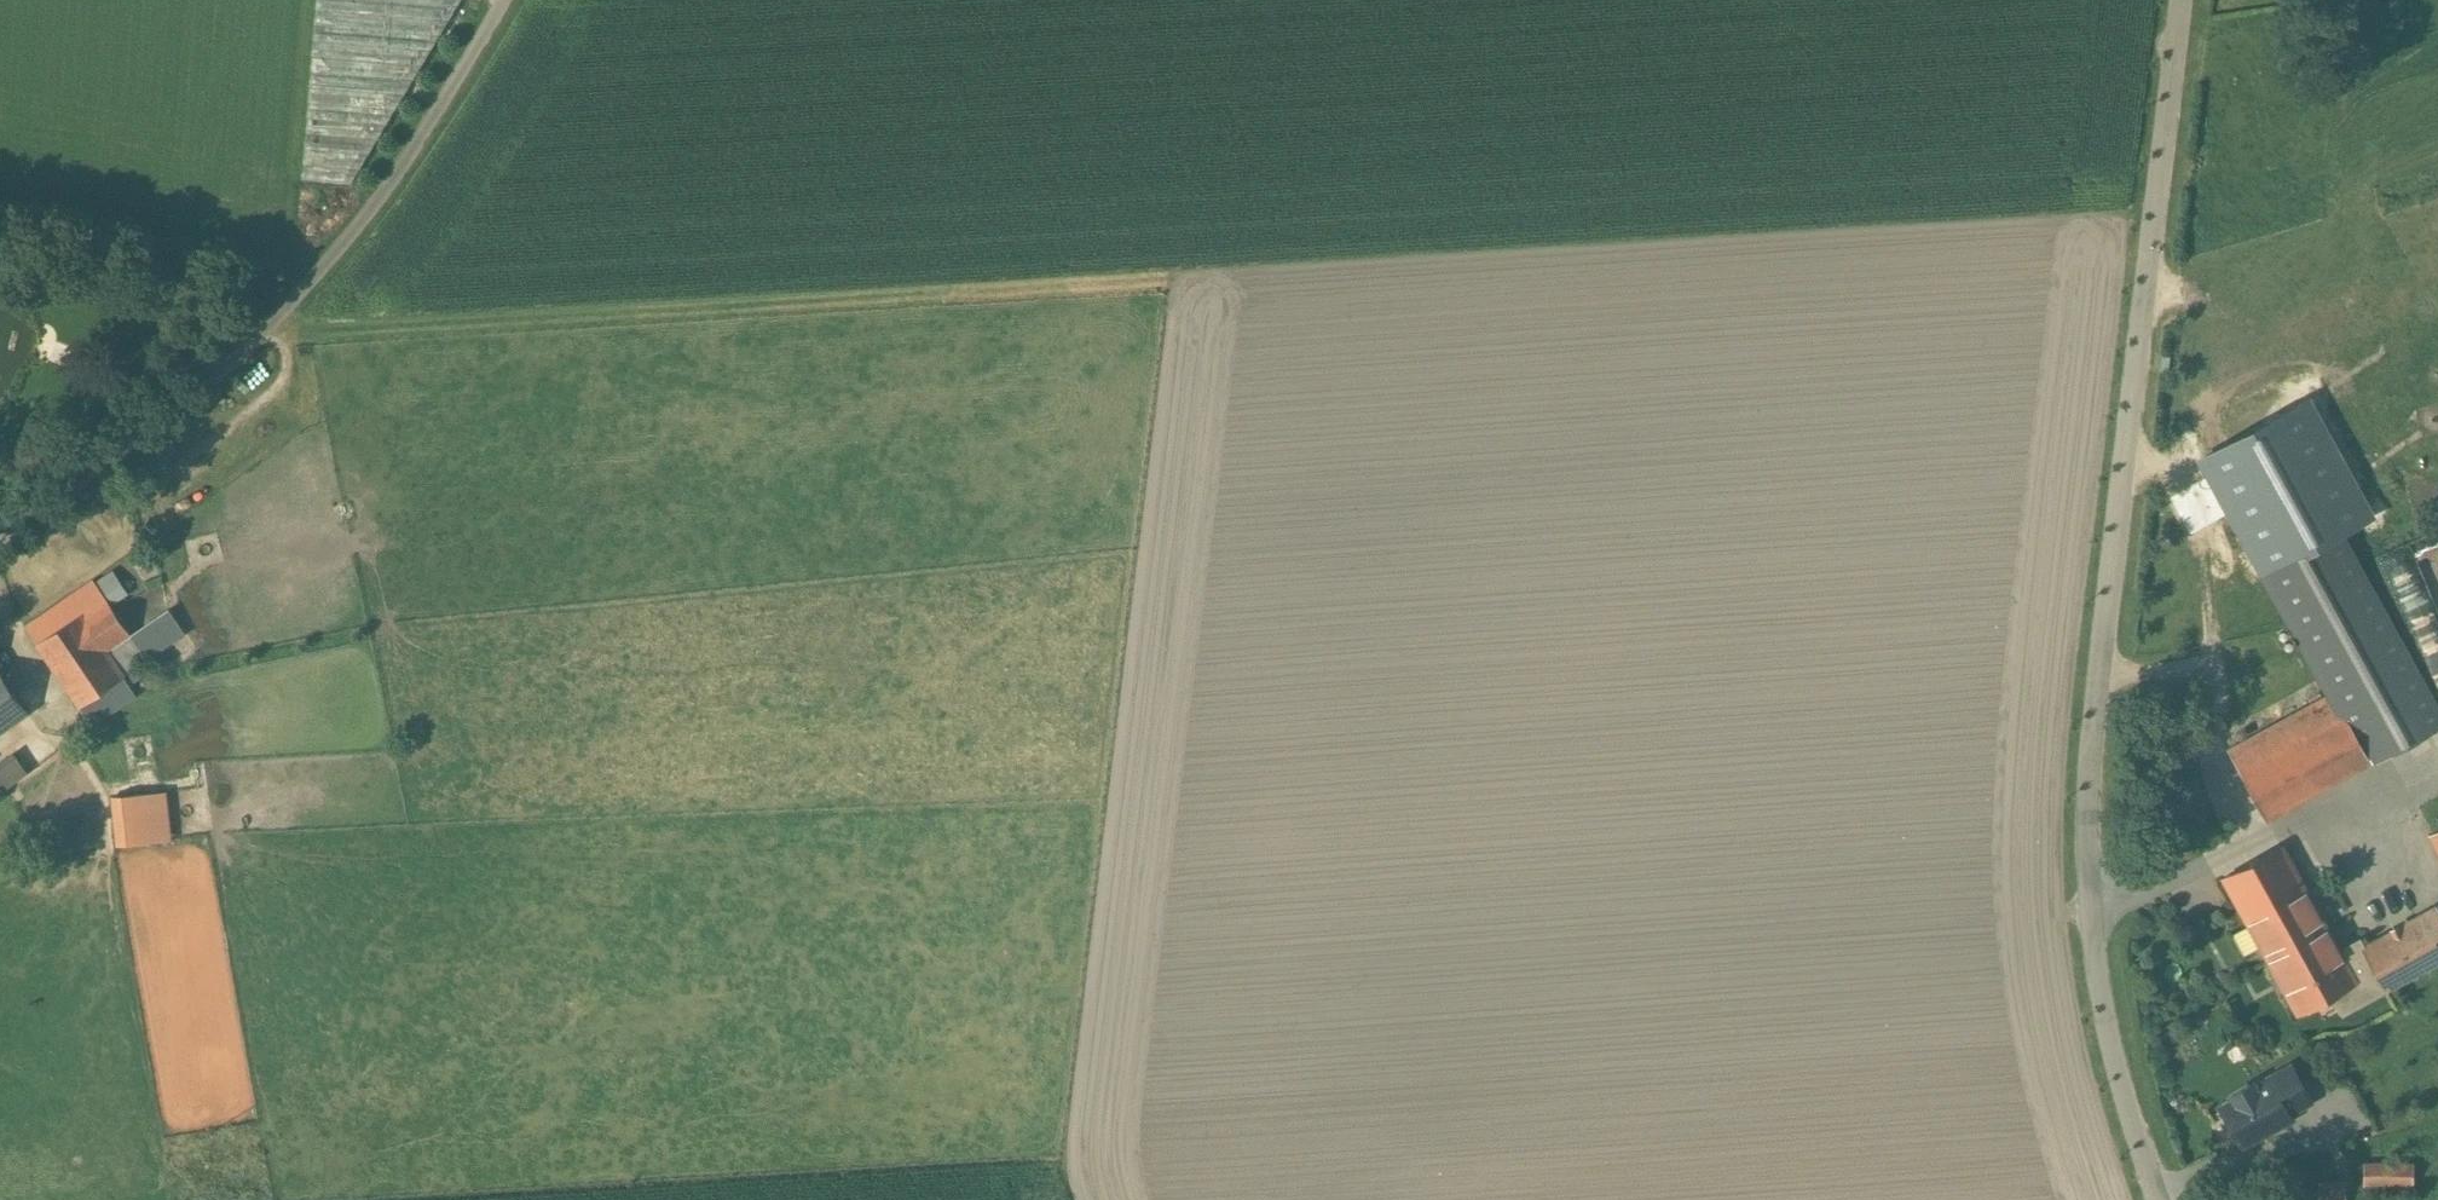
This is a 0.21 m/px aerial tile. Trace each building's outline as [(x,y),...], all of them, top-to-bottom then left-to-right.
[(2275,592),(2373,775),(2437,740),(2437,728),(2344,554),(2275,592)] [(139,586),(123,561),(33,620),(94,712),(155,672),(148,662),(159,654),(121,597),(139,586)] [(28,712),(0,672),(0,732),(28,712)] [(2359,754),(2321,682),(2214,739),(2252,811),(2359,754)] [(37,769),(22,749),(0,764),(0,777),(9,789),(37,769)] [(154,836),(152,784),(125,785),(126,837),(154,836)] [(2409,816),(2437,870),(2437,800),(2409,816)] [(2355,981),(2281,847),(2223,879),(2297,1013),(2355,981)] [(2345,927),(2377,986),(2437,953),(2437,876),(2345,927)] [(2265,1079),(2267,1083),(2269,1082),(2287,1114),(2310,1101),(2290,1066),(2265,1079)] [(2235,1101),(2222,1108),(2241,1144),(2289,1118),(2287,1114),(2269,1082),(2267,1083),(2256,1089),(2253,1084),(2232,1095),(2235,1101)] [(2410,1183),(2408,1157),(2355,1159),(2356,1185),(2410,1183)] [(2341,1175),(2314,1176),(2316,1199),(2342,1199),(2341,1175)]
